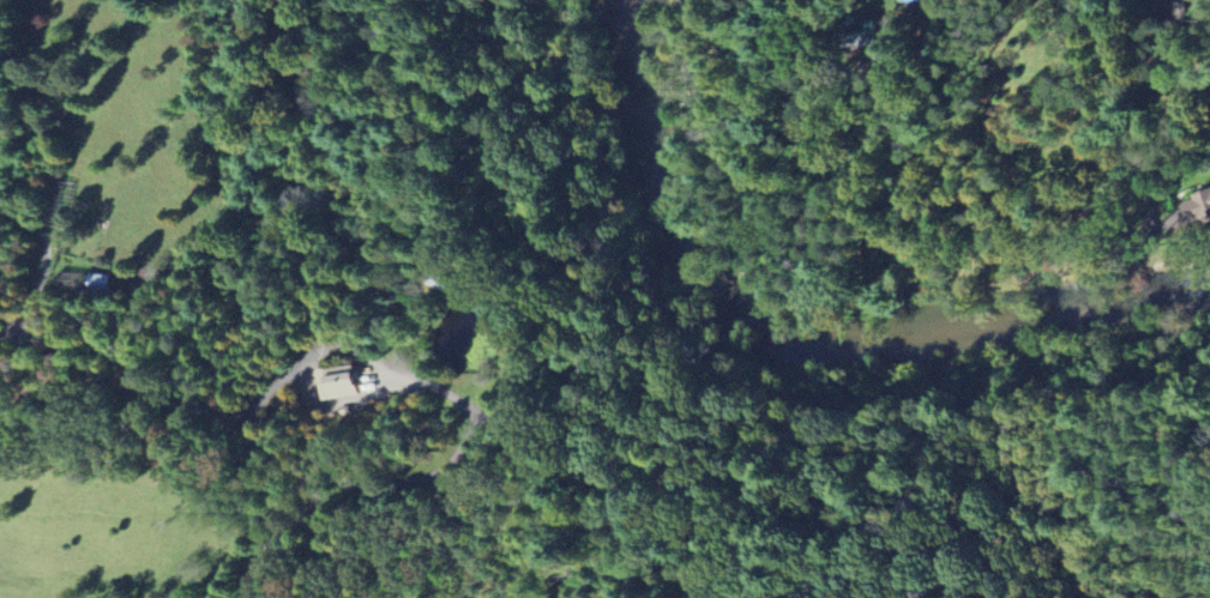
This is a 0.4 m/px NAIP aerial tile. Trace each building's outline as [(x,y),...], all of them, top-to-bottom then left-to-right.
[(890,45),(889,21),(854,22),(855,46),(890,45)] [(1207,218),(1209,224),(1209,189),(1184,200),(1194,223),(1207,218)] [(92,289),(114,290),(114,275),(92,274),(92,289)] [(362,395),(359,366),(319,370),(322,399),(362,395)]
